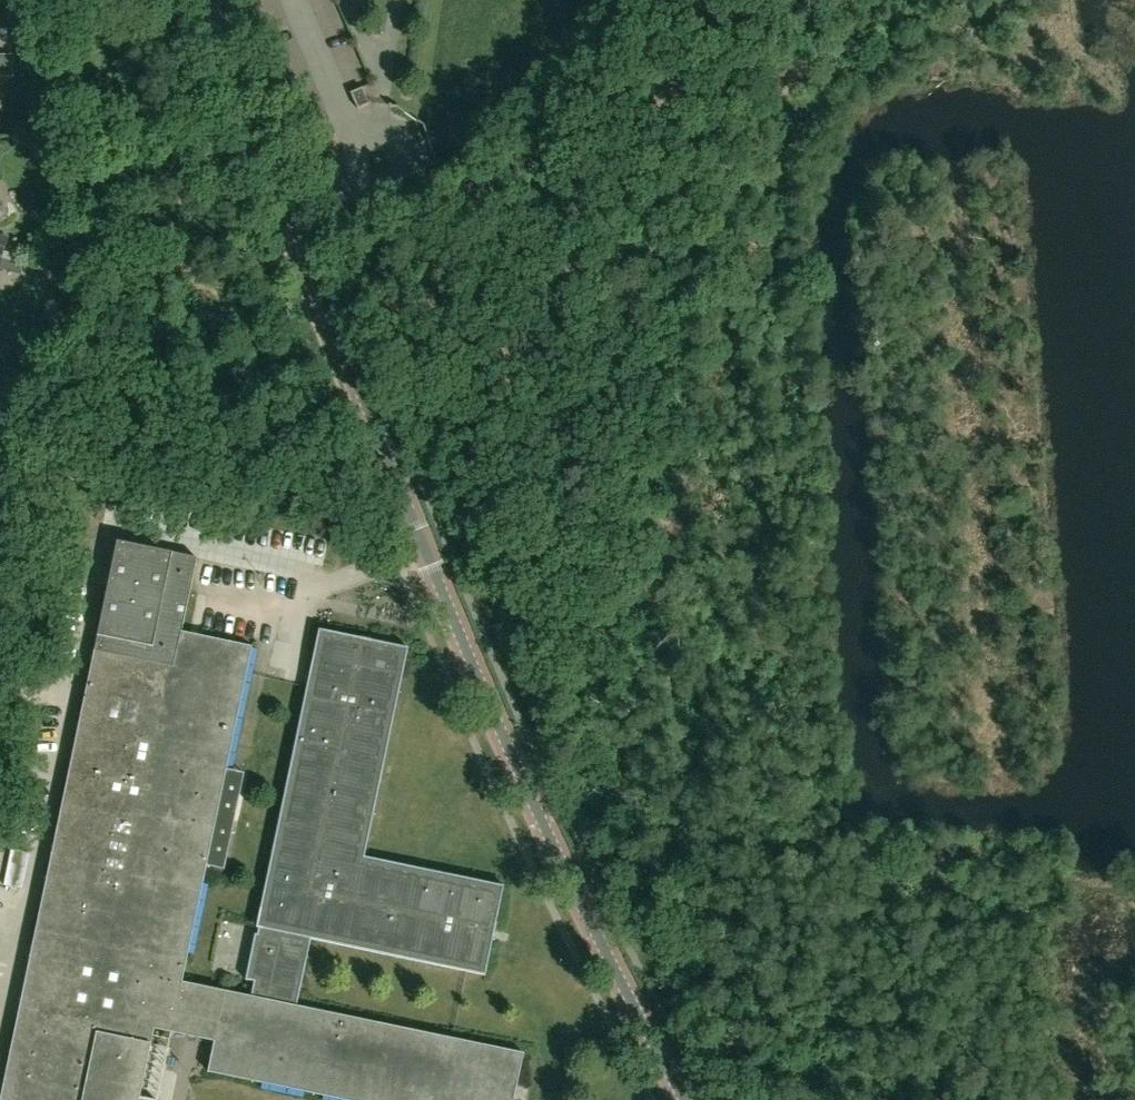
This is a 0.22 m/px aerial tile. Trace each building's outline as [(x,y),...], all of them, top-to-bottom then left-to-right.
[(45,40),(25,39),(24,51),(44,52),(45,40)] [(12,74),(13,54),(0,54),(0,74),(12,74)] [(345,72),(359,98),(376,89),(362,63),(345,72)] [(107,583),(0,1099),(157,1099),(171,1033),(213,1041),(207,1072),(342,1099),(513,1099),(523,1054),(296,1006),(310,939),(484,976),(503,887),(363,858),(407,649),(318,631),(245,980),(253,981),(250,996),(182,982),(247,667),(251,646),(179,631),(181,622),(194,557),(117,542),(107,583)] [(356,563),(359,552),(344,547),(341,558),(356,563)]
